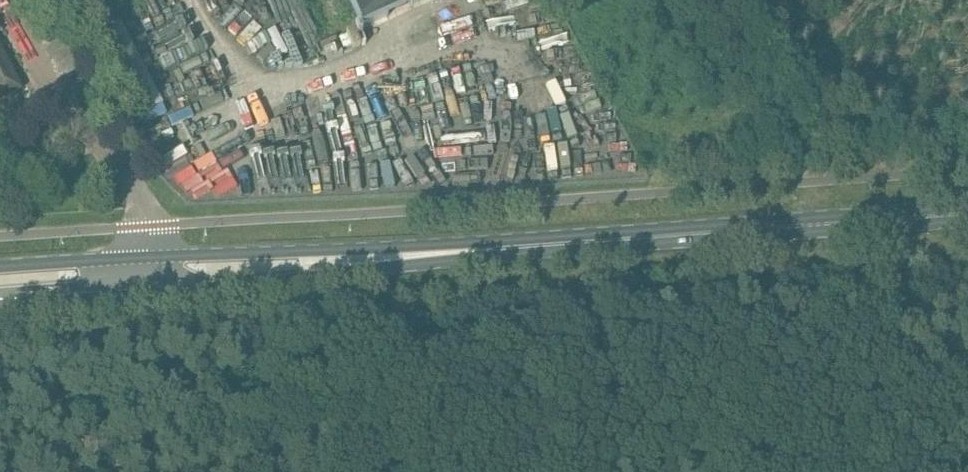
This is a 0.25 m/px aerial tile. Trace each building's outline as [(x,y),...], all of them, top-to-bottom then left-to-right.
[(355,28),(426,0),(343,0),(355,28)] [(19,89),(0,52),(0,99),(19,89)] [(147,117),(162,115),(158,83),(143,86),(147,117)] [(166,173),(188,165),(183,149),(160,157),(166,173)]
